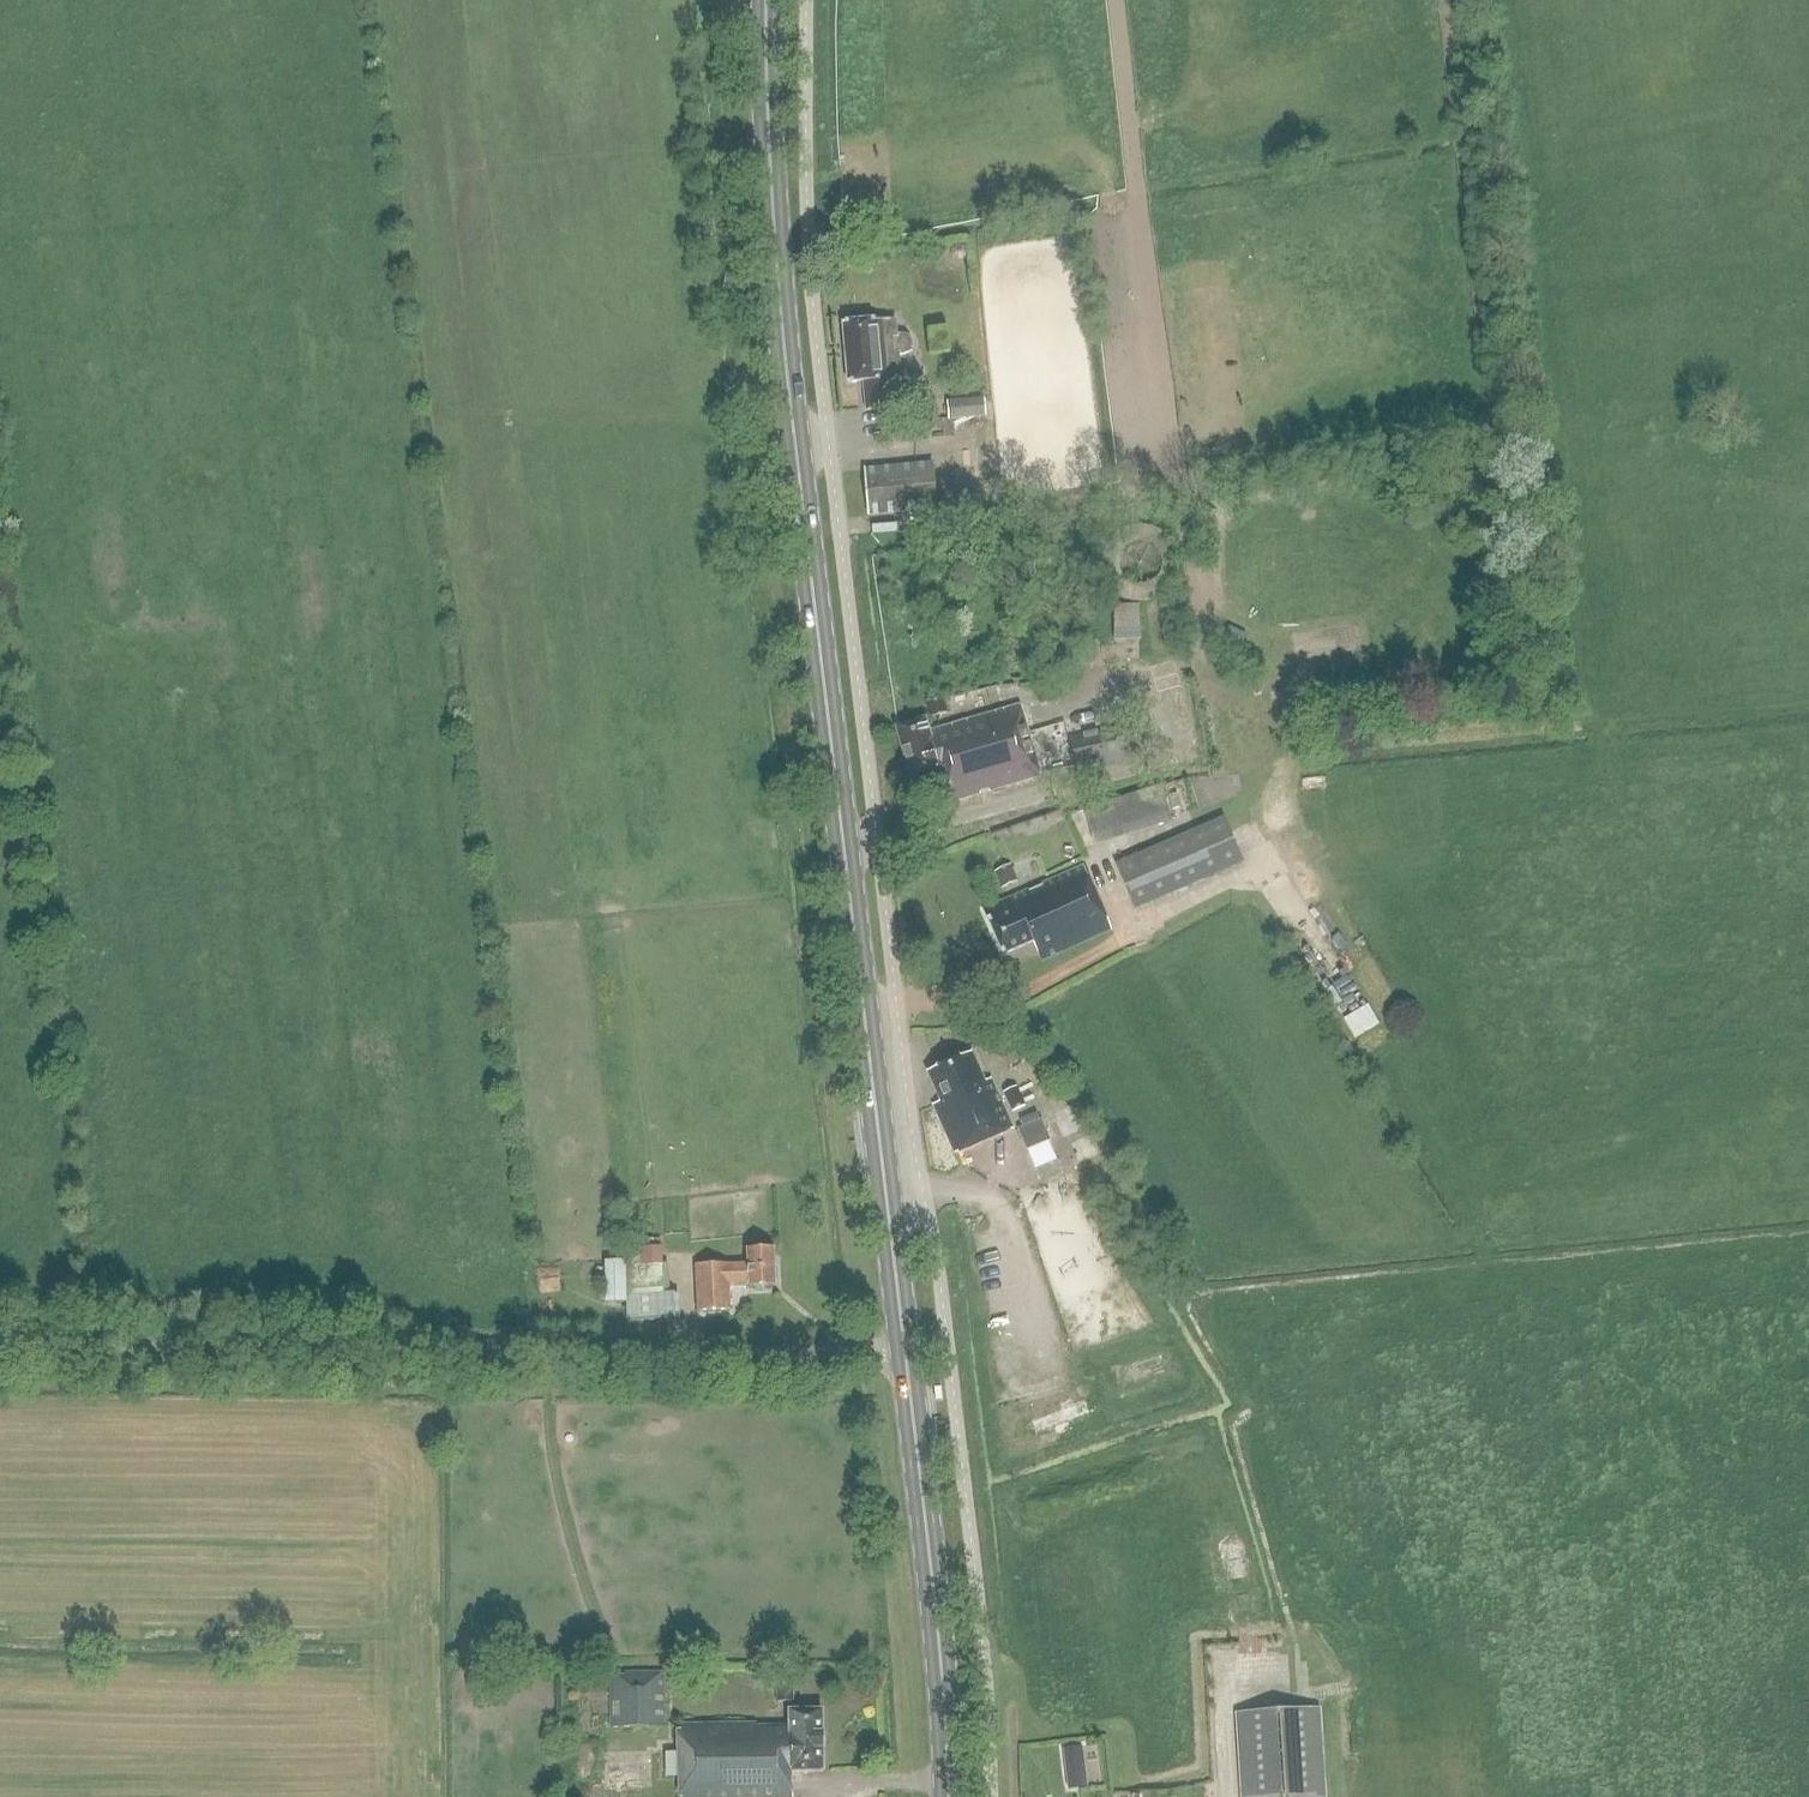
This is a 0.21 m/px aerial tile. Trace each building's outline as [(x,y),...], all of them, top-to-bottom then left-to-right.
[(901,333),(896,333),(895,320),(889,320),(888,319),(842,323),(847,382),(863,380),(865,409),(894,407),(892,378),(900,377),(898,353),(900,353),(906,351),(909,345),(910,341),(906,334),(901,333)] [(927,399),(926,384),(908,385),(910,400),(927,399)] [(983,417),(981,398),(947,400),(948,420),(983,417)] [(937,509),(933,461),(863,468),(867,515),(937,509)] [(1142,638),(1142,603),(1114,603),(1114,638),(1142,638)] [(1222,639),(1236,647),(1243,634),(1228,626),(1222,639)] [(949,713),(944,697),(925,702),(930,718),(949,713)] [(947,803),(1039,776),(1018,705),(928,732),(924,719),(894,728),(911,784),(939,776),(947,803)] [(1095,736),(1092,723),(1079,726),(1081,734),(1068,737),(1077,773),(1132,760),(1125,729),(1095,736)] [(1093,840),(1171,820),(1163,787),(1084,806),(1093,840)] [(1135,908),(1242,861),(1223,817),(1116,864),(1135,908)] [(1002,888),(1018,881),(1010,864),(994,871),(1002,888)] [(1041,961),(1111,930),(1082,865),(982,910),(1002,955),(1032,942),(1041,961)] [(1342,1017),(1356,1036),(1380,1020),(1366,1001),(1342,1017)] [(956,1155),(1012,1129),(990,1080),(983,1083),(970,1054),(927,1073),(940,1103),(934,1106),(956,1155)] [(1012,1112),(1027,1106),(1025,1105),(1016,1085),(1002,1092),(1012,1112)] [(1049,1140),(1041,1120),(1018,1129),(1026,1149),(1049,1140)] [(658,1263),(657,1238),(629,1240),(631,1265),(623,1266),(626,1322),(678,1319),(676,1292),(667,1293),(665,1263),(658,1263)] [(749,1286),(775,1285),(773,1248),(747,1249),(748,1263),(728,1264),(728,1263),(695,1264),(697,1310),(729,1309),(728,1284),(749,1283),(749,1286)] [(610,1727),(665,1727),(664,1671),(609,1672),(610,1727)] [(789,1684),(775,1684),(775,1701),(789,1701),(789,1684)] [(1323,1794),(1318,1709),(1237,1713),(1242,1796),(1324,1796),(1323,1794)] [(822,1772),(821,1711),(788,1712),(788,1727),(766,1727),(766,1726),(679,1728),(680,1796),(791,1796),(790,1772),(822,1772)] [(1088,1787),(1082,1745),(1062,1748),(1068,1790),(1088,1787)]
